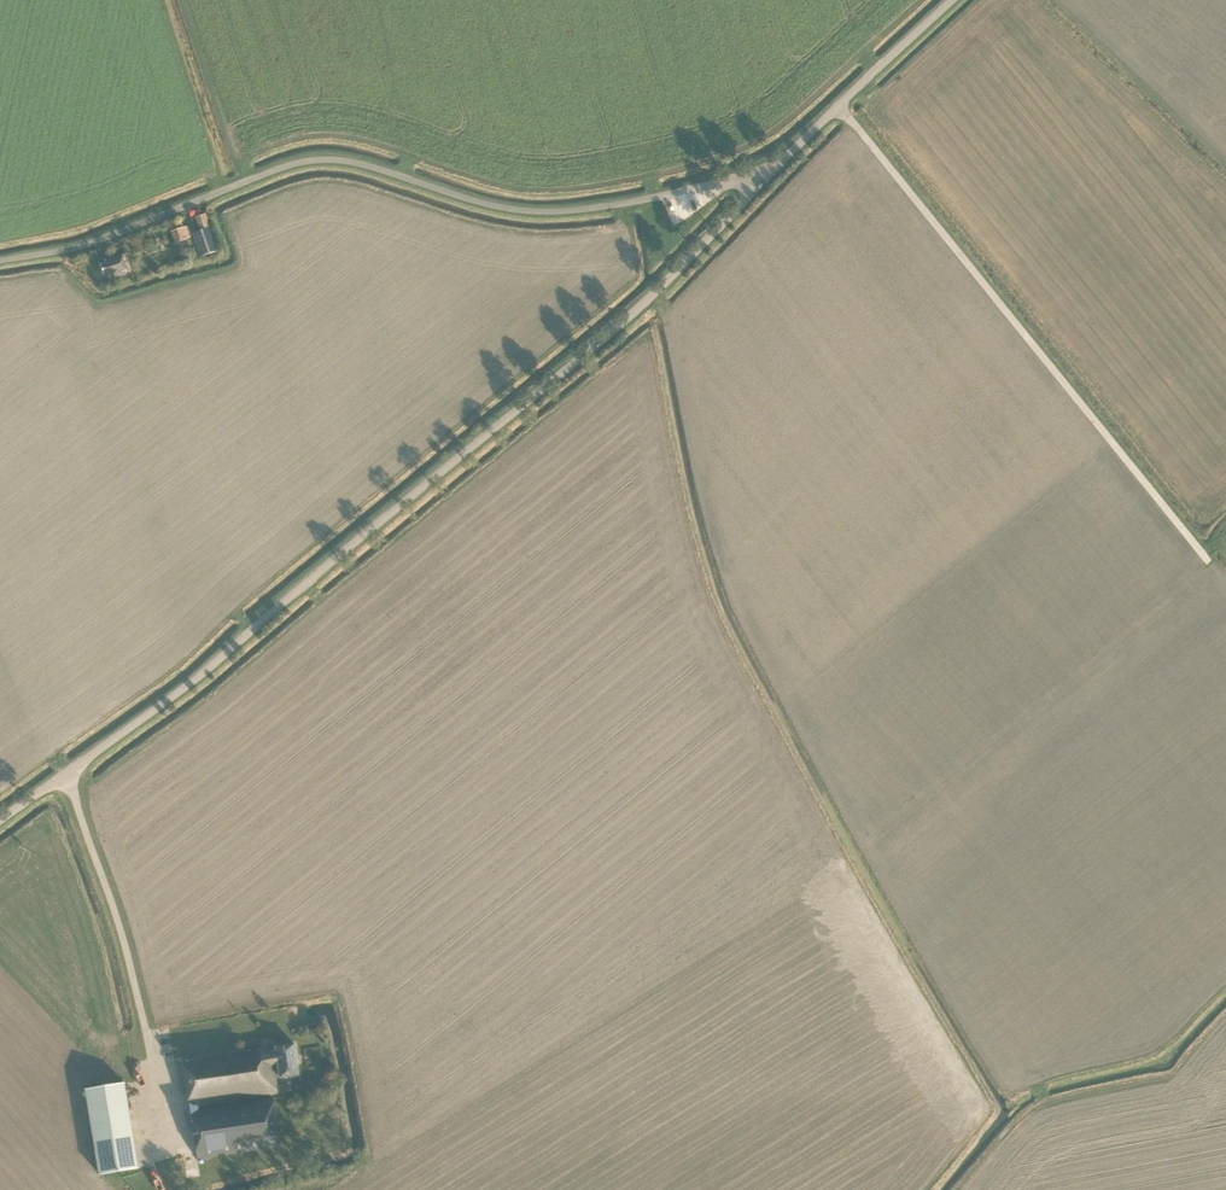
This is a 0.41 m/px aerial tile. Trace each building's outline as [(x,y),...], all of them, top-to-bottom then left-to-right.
[(171,232),(175,243),(188,239),(187,238),(190,237),(187,227),(171,232)] [(193,234),(201,257),(217,252),(209,228),(193,234)] [(120,247),(122,255),(129,253),(127,245),(120,247)] [(127,273),(122,255),(104,259),(105,263),(101,264),(104,275),(108,274),(109,277),(127,273)] [(294,1044),(275,1047),(276,1049),(261,1051),(261,1048),(182,1061),(198,1158),(281,1145),(273,1094),(278,1093),(274,1066),(278,1065),(280,1078),(299,1075),(294,1044)] [(86,1089),(100,1174),(138,1168),(124,1083),(86,1089)]
